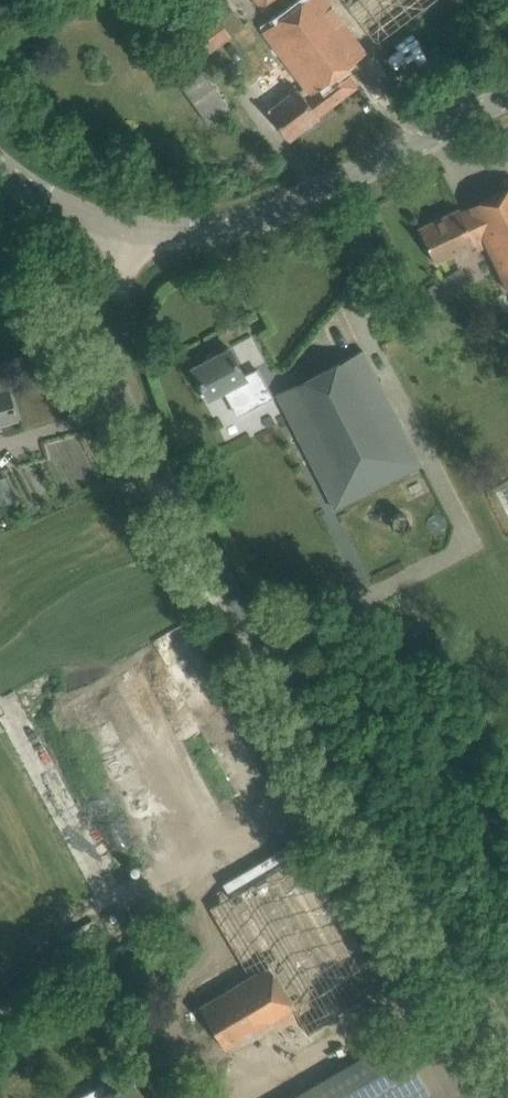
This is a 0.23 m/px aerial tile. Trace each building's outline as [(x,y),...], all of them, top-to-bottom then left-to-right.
[(264,11),(279,0),(256,0),(264,11)] [(263,27),(307,86),(302,90),(298,84),(283,95),(276,86),(261,98),(269,109),(268,110),(290,139),(320,117),(319,115),(358,86),(344,68),(435,0),(299,0),(263,27)] [(233,36),(217,16),(196,31),(212,52),(233,36)] [(468,206),(468,207),(461,211),(459,208),(419,227),(436,264),(478,245),(481,252),(489,248),(507,288),(507,187),(468,206)] [(462,267),(429,287),(439,304),(472,285),(462,267)] [(246,377),(230,348),(193,367),(209,397),(224,389),(237,414),(254,404),(242,379),(246,377)] [(422,464),(364,349),(277,393),(335,508),(422,464)] [(9,385),(4,368),(0,369),(0,429),(2,429),(1,425),(19,420),(9,385)] [(123,770),(106,738),(82,751),(99,783),(123,770)] [(251,976),(200,1006),(225,1047),(255,1030),(294,1008),(308,1033),(386,987),(306,851),(301,854),(293,842),(242,873),(222,885),(229,897),(211,908),(251,976)] [(430,1094),(398,1038),(296,1097),(423,1097),(430,1094)] [(77,1097),(144,1097),(132,1076),(108,1089),(104,1083),(77,1097)]
